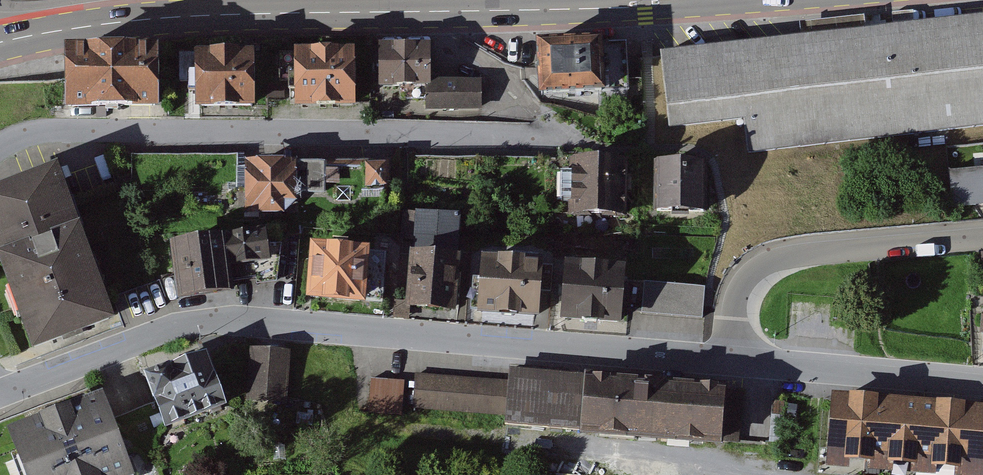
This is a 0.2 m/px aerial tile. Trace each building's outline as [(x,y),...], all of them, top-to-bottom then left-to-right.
[(658,55),(666,132),(739,124),(742,152),(982,127),(982,21),(658,55)] [(614,46),(552,47),(553,101),(615,100),(614,46)] [(440,49),(387,48),(386,92),(431,93),(431,109),(483,110),(484,81),(440,81),(440,49)] [(176,55),(81,53),(80,112),(175,113),(176,55)] [(365,53),(305,54),(306,109),(366,109),(365,53)] [(265,55),(206,55),(206,108),(265,108),(265,55)] [(619,157),(575,158),(573,212),(619,213),(619,157)] [(306,163),(253,162),(252,206),(305,207),(306,163)] [(700,163),(659,162),(659,208),(700,209),(700,163)] [(393,166),(371,165),(370,187),(392,188),(393,166)] [(952,169),(954,204),(982,203),(982,168),(952,169)] [(0,199),(0,235),(46,357),(132,325),(74,171),(0,199)] [(276,232),(180,247),(188,303),(242,295),(238,268),(281,262),(276,232)] [(384,253),(325,247),(320,302),(378,307),(384,253)] [(472,258),(422,253),(415,312),(466,317),(472,258)] [(559,267),(498,261),(492,318),(553,324),(559,267)] [(638,273),(580,267),(574,325),(632,330),(638,273)] [(707,290),(649,285),(646,316),(704,322),(707,290)] [(296,353),(254,349),(248,402),(291,407),(296,353)] [(218,356),(157,380),(177,431),(239,407),(218,356)] [(505,377),(417,371),(414,410),(503,416),(505,377)] [(592,378),(515,373),(511,428),(588,433),(592,378)] [(373,377),(370,411),(405,414),(407,380),(373,377)] [(738,390),(600,378),(595,437),(733,448),(738,390)] [(836,459),(982,470),(982,399),(841,388),(836,459)] [(15,431),(32,474),(142,474),(111,395),(15,431)]
